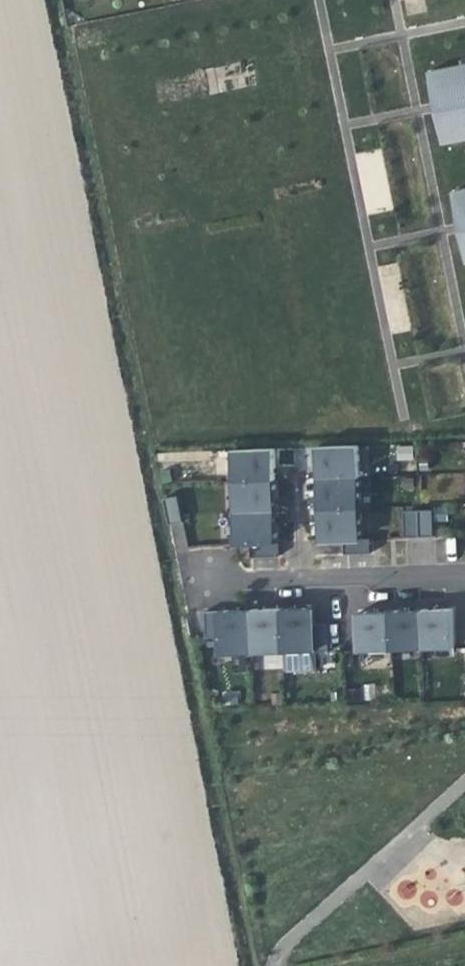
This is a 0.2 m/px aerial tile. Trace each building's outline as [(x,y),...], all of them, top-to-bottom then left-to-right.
[(436,70),(451,141),(464,138),(464,64),(436,70)] [(444,142),(451,141),(436,70),(429,71),(444,142)] [(376,150),(356,155),(363,180),(383,175),(376,150)] [(460,190),(453,191),(464,250),(464,213),(460,190)] [(319,465),(319,477),(360,476),(359,445),(318,446),(319,465)] [(233,449),(234,480),(276,479),(275,466),(275,448),(233,449)] [(319,498),(320,508),(361,507),(360,476),(319,477),(319,498)] [(234,480),(235,512),(277,510),(276,498),(276,479),(234,480)] [(179,495),(165,498),(170,523),(184,521),(179,495)] [(321,540),(345,539),(362,538),(361,507),(320,508),(320,517),(321,540)] [(236,542),(252,542),(278,541),(277,520),(277,510),(235,512),(236,542)] [(406,537),(420,536),(419,510),(405,510),(406,537)] [(419,510),(420,536),(434,536),(433,510),(419,510)] [(362,538),(345,539),(345,553),(372,553),(371,538),(362,538)] [(278,541),(252,542),(252,557),(278,556),(278,541)] [(330,649),(329,624),(315,625),(314,607),(297,607),(283,608),(285,651),(330,649)] [(254,652),(285,651),(283,608),(264,608),(253,609),(254,652)] [(434,609),(422,609),(423,648),(454,647),(453,608),(434,609)] [(223,653),(254,652),(253,609),(232,609),(206,610),(207,636),(222,635),(223,653)] [(405,610),(391,611),(393,650),(423,648),(422,609),(405,610)] [(375,611),(360,612),(361,651),(393,650),(391,611),(375,611)]
